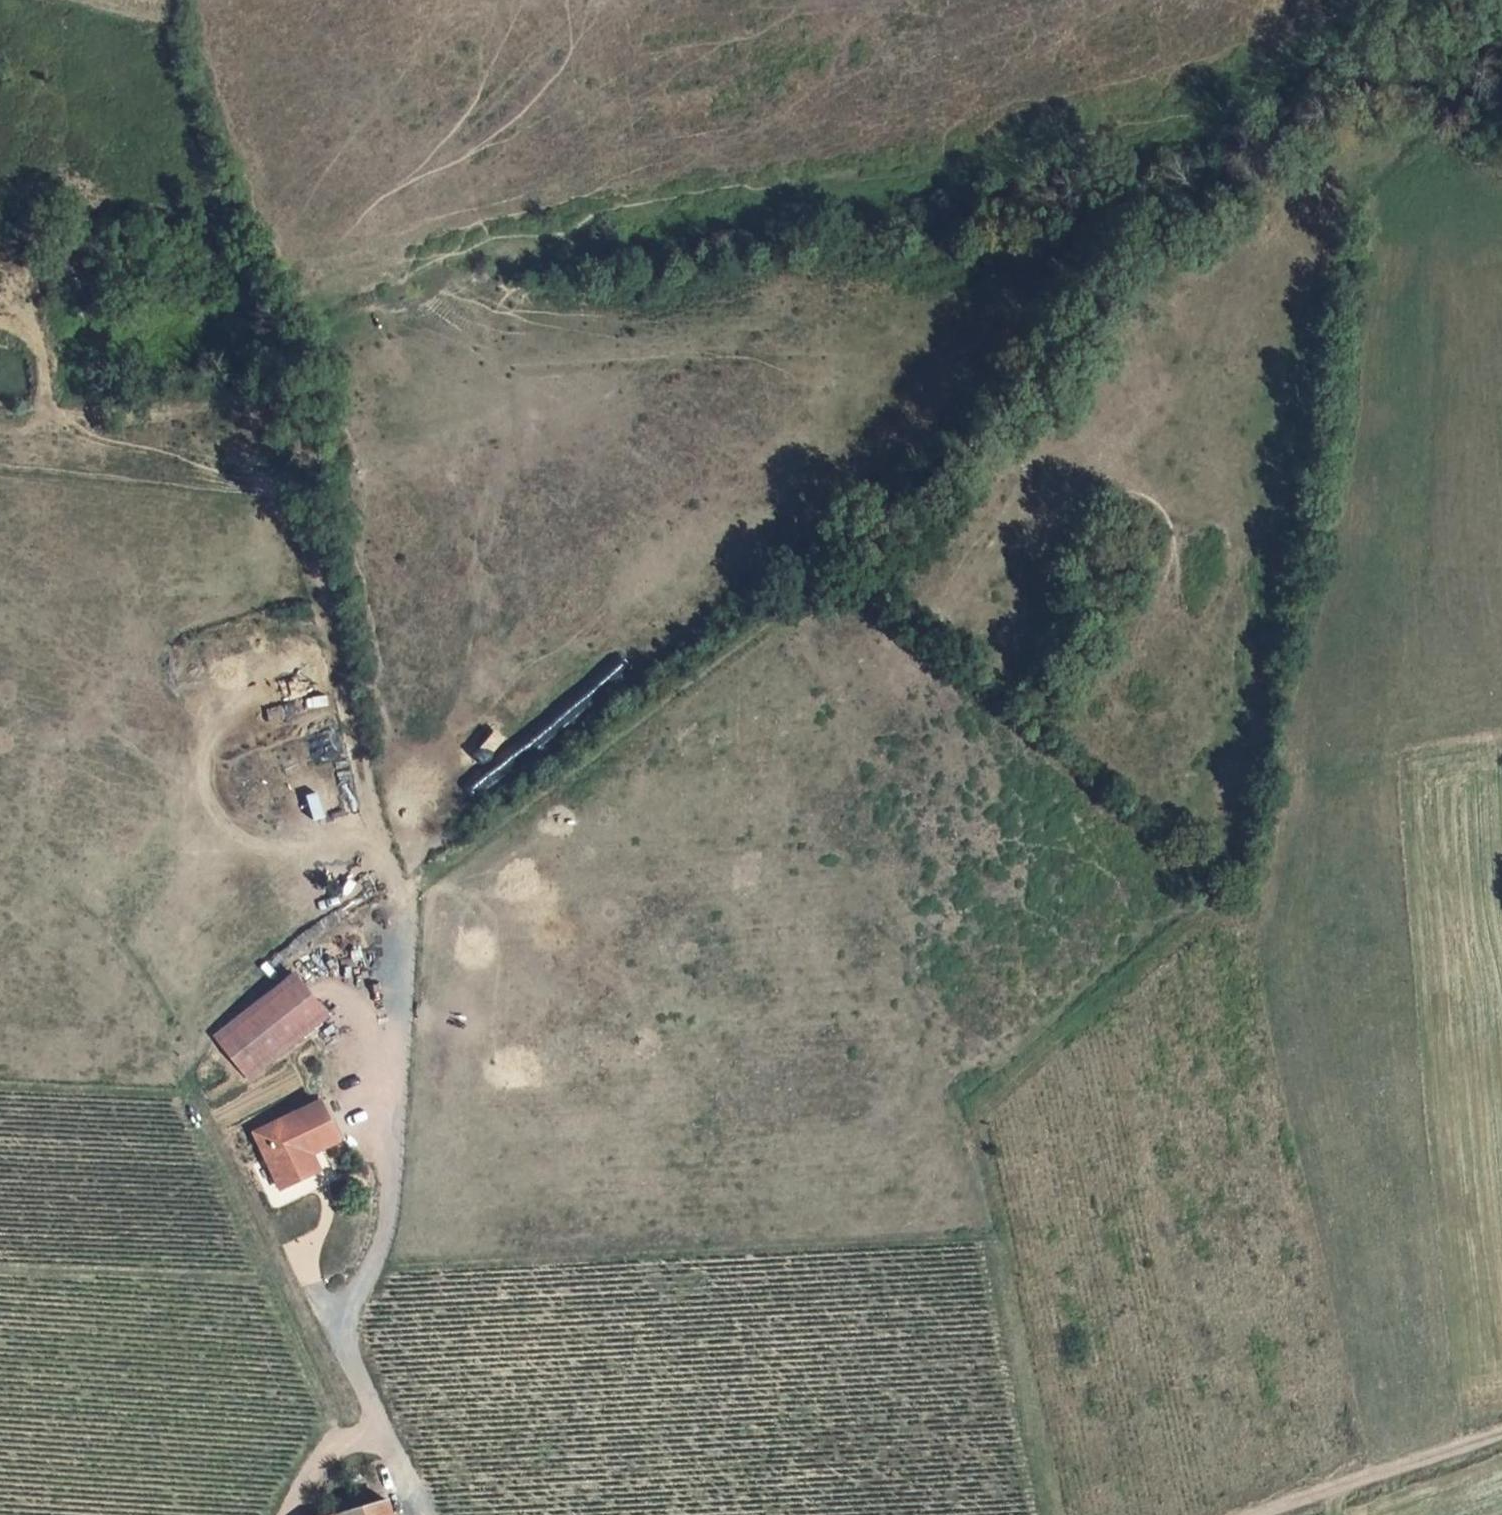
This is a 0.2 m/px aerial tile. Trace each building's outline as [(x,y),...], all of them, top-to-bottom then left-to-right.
[(215,1042),(249,1082),(327,1016),(292,976),(215,1042)] [(312,1172),(303,1155),(314,1149),(338,1136),(318,1098),(255,1132),(285,1186),(312,1172)] [(312,1172),(323,1166),(314,1149),(303,1155),(312,1172)]
